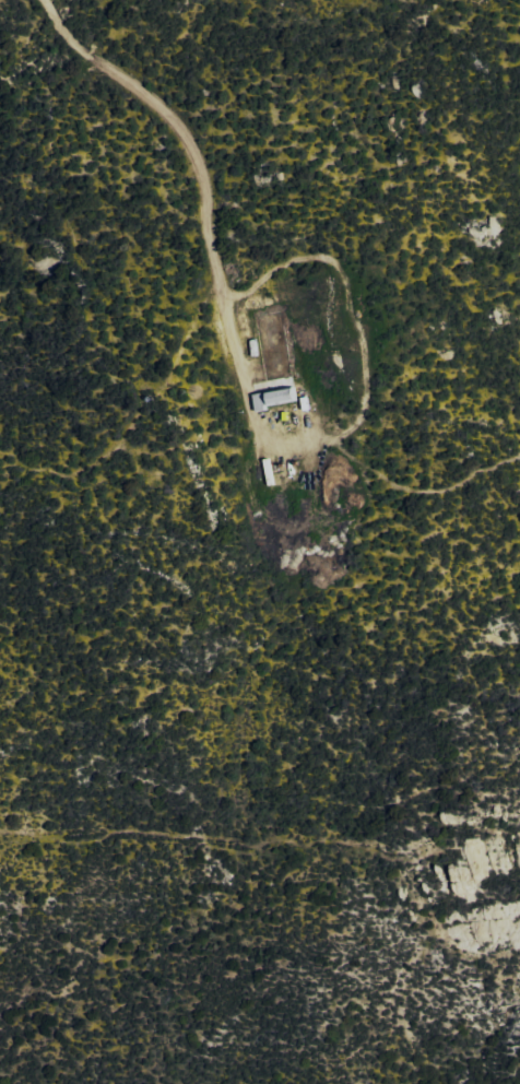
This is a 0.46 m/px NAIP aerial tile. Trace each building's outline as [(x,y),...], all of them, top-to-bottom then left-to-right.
[(252,397),(255,410),(295,401),(292,388),(252,397)]
